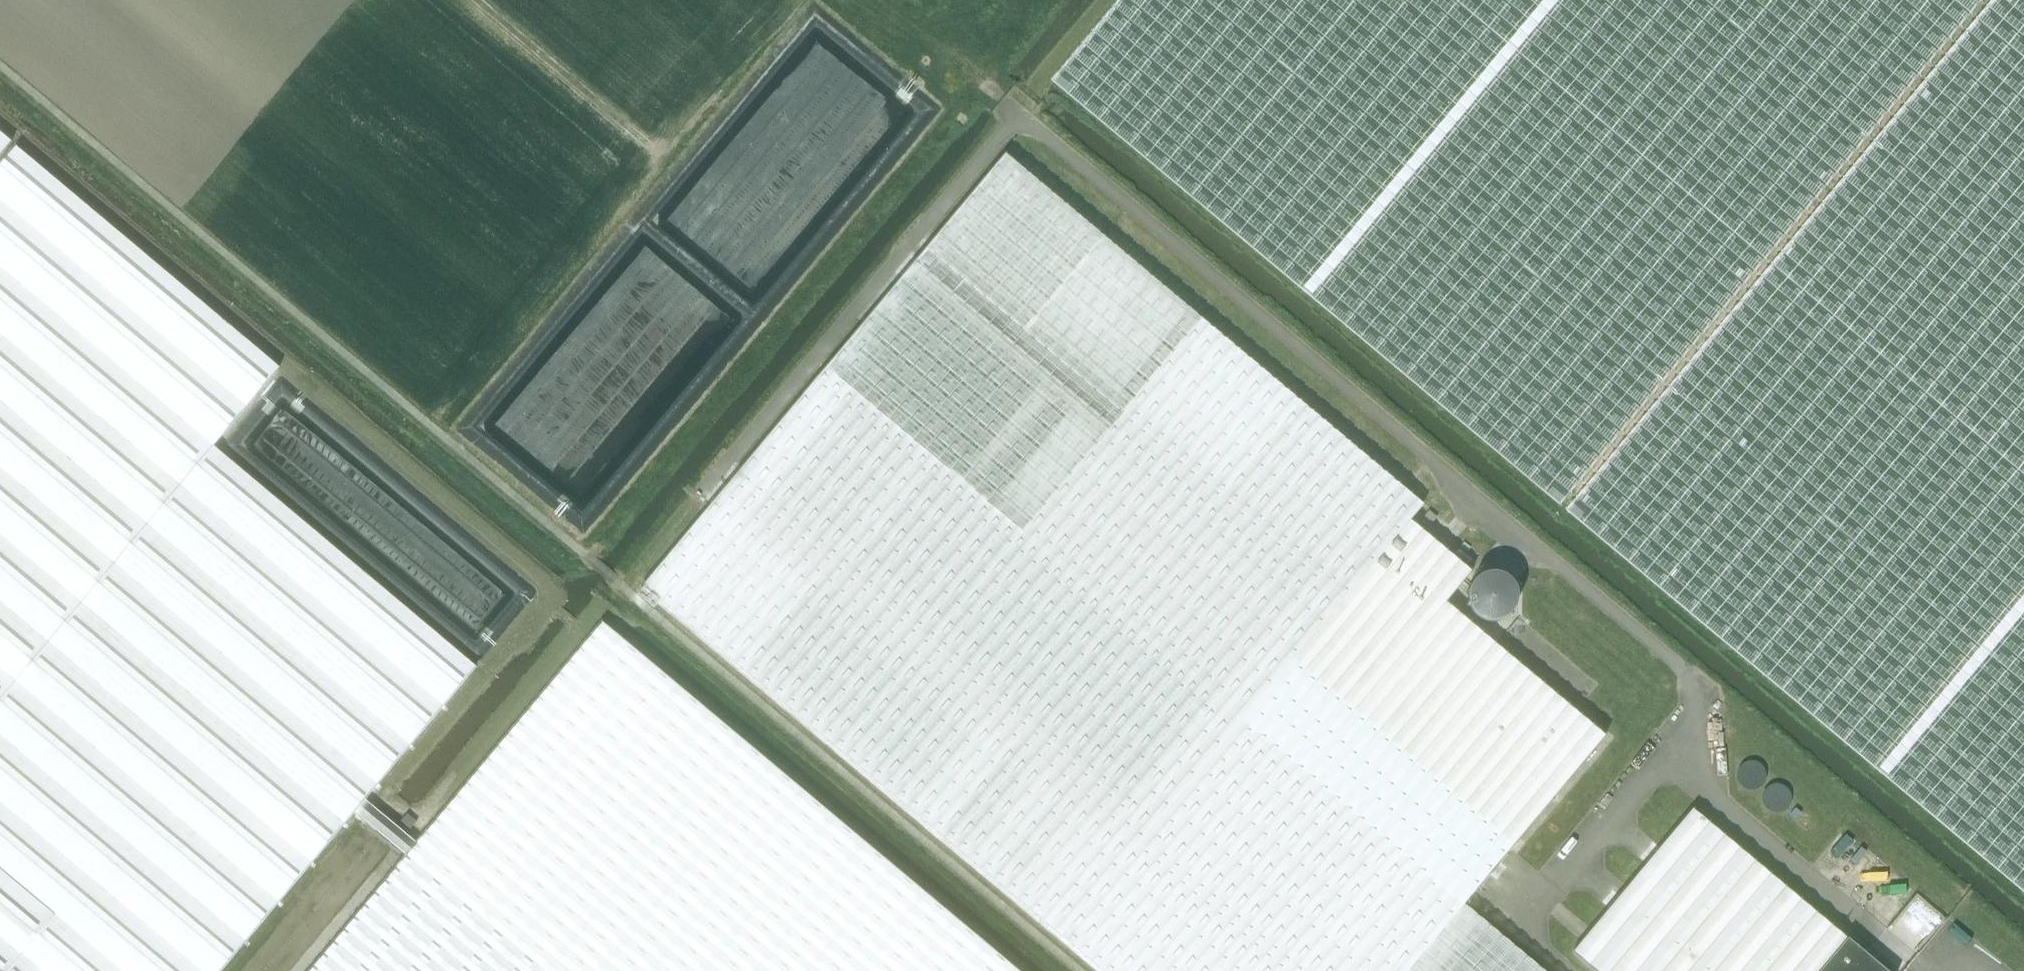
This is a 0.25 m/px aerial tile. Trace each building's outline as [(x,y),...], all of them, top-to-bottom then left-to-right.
[(1054,82),(1561,506),(1984,0),(1122,0),(1054,82)] [(1568,511),(2023,892),(2023,0),(1994,0),(1568,511)] [(785,76),(670,218),(757,288),(767,275),(786,291),(935,106),(916,90),(902,106),(838,55),(845,45),(816,21),(777,69),(785,76)] [(11,141),(0,132),(0,155),(11,141)] [(46,923),(6,970),(219,970),(474,667),(213,447),(279,368),(16,146),(0,166),(0,883),(46,923)] [(714,501),(642,586),(1102,970),(1543,970),(1463,904),(1603,736),(1444,602),(1469,571),(1409,520),(1422,505),(1004,155),(714,501)] [(658,444),(672,408),(667,399),(674,380),(644,331),(647,327),(639,314),(637,315),(618,285),(628,279),(640,298),(644,293),(643,290),(648,277),(657,280),(661,269),(638,260),(643,247),(635,252),(628,249),(624,258),(633,252),(631,258),(585,286),(495,400),(506,405),(499,424),(584,491),(579,503),(563,513),(583,528),(599,518),(658,444)] [(1473,573),(1472,617),(1515,618),(1516,574),(1473,573)] [(617,635),(602,622),(310,970),(1018,970),(617,635)] [(1692,809),(1572,952),(1594,970),(1885,970),(1692,809)] [(46,923),(0,883),(0,970),(6,970),(46,923)]
